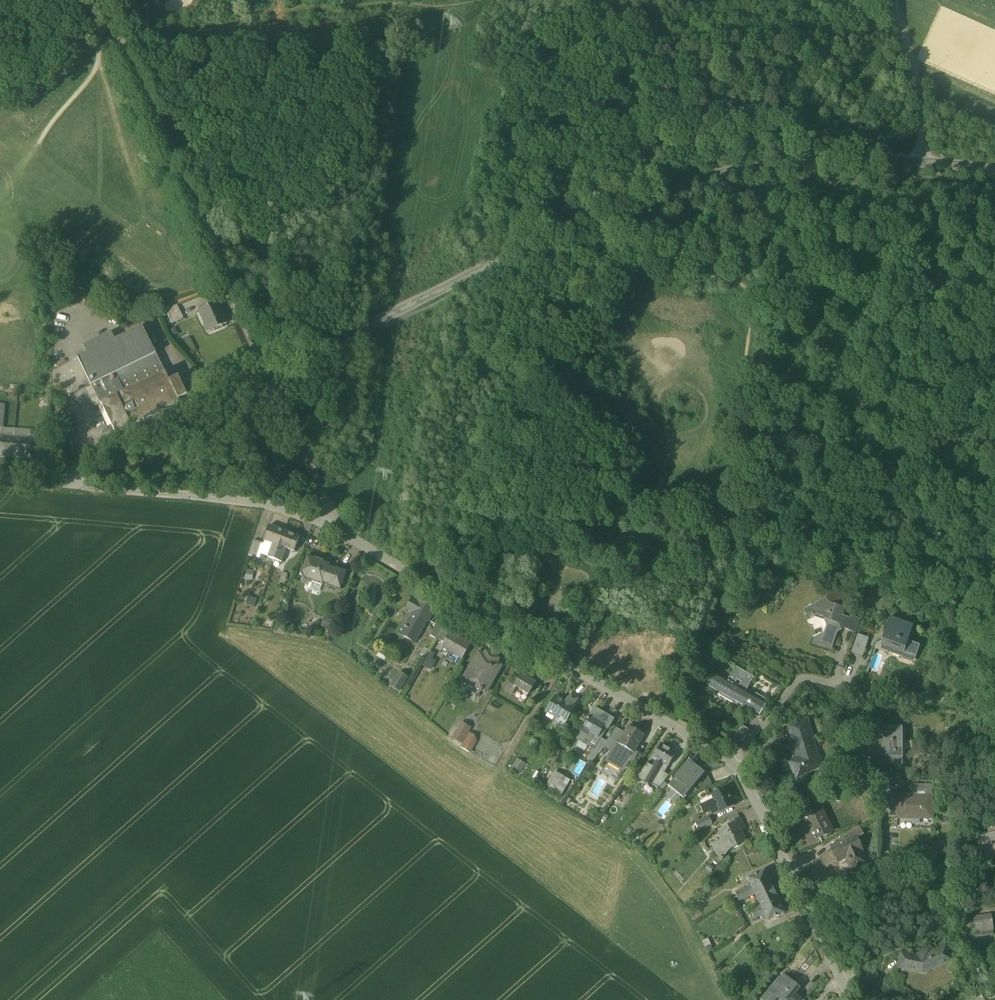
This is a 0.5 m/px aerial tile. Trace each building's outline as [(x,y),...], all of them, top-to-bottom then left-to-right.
[(224,325),(215,303),(199,309),(204,322),(201,323),(205,333),(224,325)] [(177,306),(167,311),(173,324),(183,319),(177,306)] [(142,327),(77,359),(91,386),(91,385),(114,374),(155,354),(142,327)] [(155,354),(114,374),(124,393),(165,373),(155,354)] [(114,374),(91,385),(91,386),(116,435),(180,403),(169,382),(165,373),(124,393),(114,374)] [(178,378),(169,382),(179,401),(187,396),(178,378)] [(0,436),(0,454),(5,454),(5,456),(12,457),(13,438),(0,436)] [(29,439),(13,438),(12,457),(18,458),(18,456),(29,457),(30,450),(39,451),(40,439),(40,437),(29,436),(29,439)] [(285,532),(270,527),(264,542),(273,545),(268,558),(275,561),(285,532)] [(299,538),(285,532),(275,561),(282,563),(286,551),(285,549),(294,553),(299,538)] [(261,544),(253,542),(248,557),(256,559),(261,544)] [(330,565),(321,562),(321,563),(315,561),(315,560),(307,557),(303,567),(304,567),(302,573),(305,579),(310,581),(313,579),(322,583),(321,586),(322,586),(323,584),(328,586),(327,586),(340,591),(346,573),(334,568),(334,569),(329,568),(330,565)] [(289,575),(283,573),(280,582),(285,584),(289,575)] [(849,597),(831,590),(829,598),(805,608),(810,618),(816,615),(823,617),(827,626),(825,632),(815,637),(813,643),(831,649),(837,633),(835,629),(840,627),(855,632),(860,619),(852,617),(848,619),(842,616),(849,597)] [(254,599),(249,597),(246,604),(252,606),(254,599)] [(433,612),(419,604),(418,605),(411,601),(406,609),(413,613),(404,628),(402,627),(398,634),(414,643),(433,612)] [(442,614),(430,635),(436,639),(442,630),(449,617),(442,614)] [(331,628),(334,619),(324,616),(321,625),(331,628)] [(455,621),(449,617),(442,630),(450,634),(451,633),(451,632),(452,631),(450,630),(455,621)] [(913,625),(890,617),(885,632),(887,633),(883,646),(892,650),(892,651),(901,654),(902,652),(916,657),(920,645),(908,641),(913,625)] [(470,644),(451,632),(450,634),(442,647),(462,658),(470,644)] [(869,638),(858,634),(851,653),(862,657),(869,638)] [(430,650),(424,665),(433,668),(436,659),(433,658),(435,652),(430,650)] [(496,664),(490,661),(492,658),(491,658),(480,652),(464,678),(476,685),(475,687),(480,690),(477,694),(480,695),(482,692),(485,693),(499,669),(494,666),(496,664)] [(754,677),(735,666),(726,682),(712,674),(709,681),(707,680),(707,681),(708,682),(706,685),(720,693),(719,695),(732,703),(733,701),(745,707),(744,709),(744,710),(745,707),(747,709),(746,711),(757,717),(758,715),(760,716),(766,705),(764,704),(767,700),(756,693),(753,698),(745,693),(754,677)] [(407,677),(400,672),(391,686),(399,690),(407,677)] [(534,683),(521,676),(521,675),(520,675),(516,683),(510,680),(504,691),(511,695),(515,688),(528,695),(535,684),(534,683)] [(555,697),(546,712),(547,713),(555,718),(555,717),(558,719),(559,717),(567,721),(564,726),(568,720),(574,708),(572,707),(578,700),(572,694),(563,702),(555,697)] [(595,709),(584,727),(584,726),(579,734),(588,739),(591,734),(598,738),(605,726),(600,723),(605,715),(595,709)] [(815,748),(806,720),(787,726),(793,745),(790,746),(794,759),(788,762),(797,779),(823,766),(815,748)] [(465,725),(461,727),(454,739),(462,744),(471,729),(465,725)] [(749,730),(741,725),(735,737),(743,741),(749,730)] [(644,735),(628,726),(624,733),(612,753),(610,757),(625,766),(629,759),(632,760),(636,754),(634,753),(644,735)] [(607,741),(602,748),(612,753),(624,733),(616,728),(607,741)] [(901,731),(884,731),(884,746),(863,746),(863,758),(878,758),(878,765),(901,765),(901,743),(901,731)] [(477,739),(469,733),(462,746),(470,751),(477,739)] [(607,741),(599,737),(587,759),(592,762),(602,748),(607,741)] [(676,754),(661,745),(652,758),(657,761),(664,765),(668,768),(676,754)] [(526,764),(518,759),(513,768),(521,773),(526,764)] [(664,765),(657,761),(652,770),(659,774),(664,765)] [(689,762),(669,786),(683,798),(687,793),(690,790),(689,790),(691,788),(697,793),(713,786),(706,772),(703,773),(689,762)] [(569,780),(554,773),(545,791),(560,798),(569,780)] [(661,774),(652,784),(658,789),(664,782),(667,779),(661,774)] [(664,782),(658,789),(661,792),(667,785),(664,782)] [(933,786),(915,786),(915,793),(914,793),(912,795),(912,796),(897,796),(897,816),(911,816),(911,819),(933,819),(933,786)] [(726,789),(712,795),(714,800),(700,806),(703,814),(717,807),(720,812),(734,805),(729,795),(730,795),(730,794),(728,790),(728,789),(727,789),(726,789)] [(820,807),(812,811),(798,817),(803,828),(810,842),(820,837),(819,834),(831,829),(820,807)] [(709,817),(696,823),(699,830),(712,824),(709,817)] [(740,818),(730,823),(731,825),(719,831),(724,842),(713,846),(717,855),(720,858),(719,858),(722,861),(723,859),(722,858),(728,850),(733,848),(733,849),(738,847),(738,846),(746,842),(741,832),(745,830),(740,818)] [(978,837),(980,854),(986,853),(988,871),(989,871),(993,883),(994,882),(994,825),(991,826),(992,834),(978,837)] [(860,826),(849,831),(853,838),(864,833),(860,826)] [(853,838),(845,842),(845,841),(832,848),(835,854),(838,852),(841,858),(848,855),(849,857),(848,858),(849,861),(851,860),(853,866),(865,860),(860,850),(861,849),(856,838),(864,834),(864,833),(853,838)] [(755,845),(744,851),(746,857),(752,855),(758,852),(755,845)] [(765,871),(748,879),(751,885),(753,889),(770,881),(765,871)] [(733,878),(738,888),(745,884),(741,875),(733,878)] [(770,881),(753,889),(755,894),(758,900),(775,892),(773,888),(773,887),(770,881)] [(775,892),(758,900),(761,906),(763,910),(779,902),(775,892)] [(779,902),(763,910),(765,915),(768,921),(785,913),(784,911),(779,902)] [(761,906),(750,911),(752,915),(763,910),(761,906)] [(763,910),(752,915),(754,919),(765,915),(763,910)] [(991,916),(973,919),(975,933),(977,933),(977,937),(993,935),(992,930),(993,930),(991,916)] [(740,933),(732,938),(735,942),(739,939),(742,937),(740,933)] [(704,941),(708,952),(712,951),(707,940),(704,941)] [(945,946),(929,953),(928,950),(915,956),(901,953),(897,969),(923,974),(952,961),(945,946)] [(869,972),(864,961),(853,966),(858,977),(869,972)] [(785,975),(782,979),(780,977),(762,999),(777,999),(778,999),(803,999),(796,994),(800,988),(785,975)]
